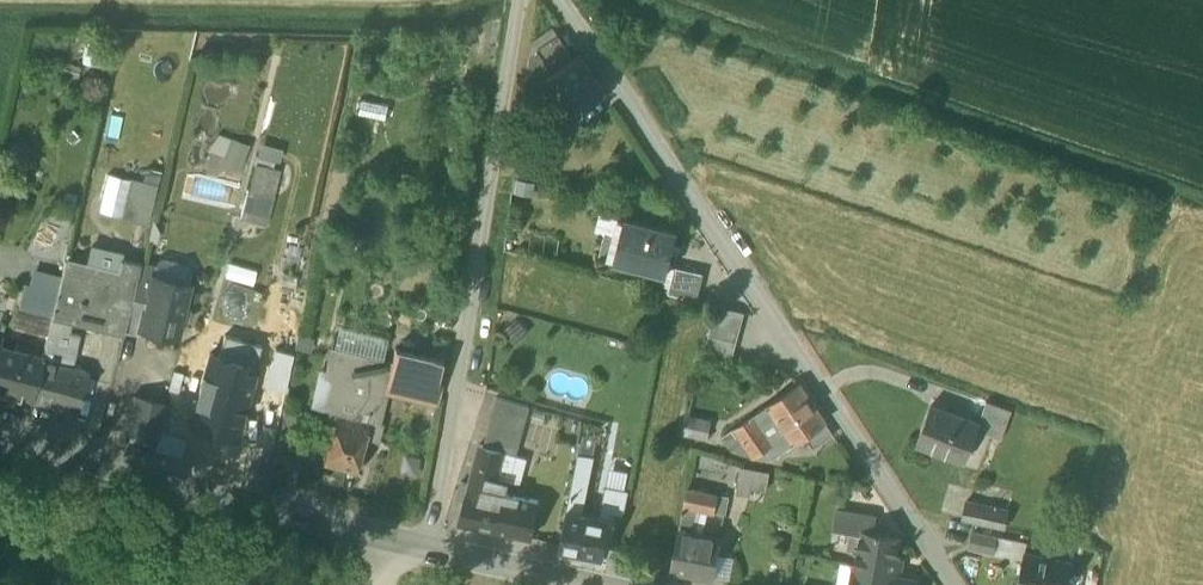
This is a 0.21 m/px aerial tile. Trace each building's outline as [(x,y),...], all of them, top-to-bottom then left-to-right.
[(524,100),(544,104),(557,96),(546,79),(576,58),(554,27),(532,41),(524,100)] [(557,96),(572,116),(606,93),(581,55),(576,58),(546,79),(557,96)] [(389,104),(362,97),(358,113),(385,120),(389,104)] [(225,156),(231,139),(218,134),(207,149),(225,156)] [(225,156),(242,162),(248,146),(231,139),(225,156)] [(283,150),(259,142),(255,156),(279,163),(283,150)] [(255,163),(248,189),(273,196),(280,170),(255,163)] [(125,204),(131,178),(116,174),(110,201),(125,204)] [(192,191),(220,199),(224,184),(196,176),(192,191)] [(158,184),(131,178),(125,204),(121,218),(148,224),(158,184)] [(536,183),(518,180),(515,193),(534,197),(536,183)] [(240,218),(265,225),(273,196),(248,189),(240,218)] [(595,231),(606,234),(620,237),(625,219),(600,212),(595,231)] [(625,219),(620,237),(615,259),(668,272),(678,233),(625,219)] [(601,255),(615,259),(620,237),(606,234),(601,255)] [(89,266),(116,273),(120,258),(121,254),(93,247),(89,266)] [(106,325),(124,330),(140,263),(120,258),(116,273),(118,274),(106,325)] [(156,266),(154,275),(189,283),(193,270),(189,264),(163,258),(162,258),(157,261),(156,266)] [(56,298),(52,311),(71,316),(106,325),(118,274),(116,273),(89,266),(65,260),(62,274),(56,298)] [(257,268),(229,260),(224,275),(253,283),(257,268)] [(124,330),(139,333),(141,328),(139,328),(152,275),(154,275),(156,266),(140,263),(124,330)] [(669,292),(697,300),(704,273),(676,265),(669,292)] [(56,298),(62,274),(32,266),(26,290),(56,298)] [(184,306),(189,283),(154,275),(152,275),(139,328),(141,328),(177,337),(180,322),(190,316),(184,306)] [(15,324),(46,332),(52,311),(56,298),(26,290),(17,288),(12,305),(19,308),(15,324)] [(716,307),(713,321),(740,328),(744,314),(716,307)] [(60,364),(71,316),(52,311),(46,332),(48,333),(42,358),(41,359),(60,364)] [(529,332),(517,318),(502,332),(514,345),(529,332)] [(733,356),(740,328),(713,321),(706,349),(733,356)] [(331,347),(382,359),(387,338),(337,325),(331,347)] [(431,353),(433,341),(397,332),(394,344),(431,353)] [(219,356),(256,366),(261,345),(225,335),(219,356)] [(31,400),(41,359),(42,358),(0,347),(0,393),(31,401),(31,400)] [(369,421),(364,437),(377,440),(382,423),(379,422),(387,391),(385,391),(392,361),(382,359),(331,347),(326,372),(338,376),(328,412),(324,425),(332,427),(336,413),(369,421)] [(385,391),(387,391),(435,402),(445,360),(395,348),(392,361),(385,391)] [(293,354),(275,349),(265,386),(285,392),(293,354)] [(256,366),(219,356),(210,353),(190,425),(236,437),(256,366)] [(88,371),(60,364),(41,359),(31,400),(78,412),(88,371)] [(309,407),(328,412),(338,376),(326,372),(319,371),(309,407)] [(800,383),(769,405),(778,419),(795,443),(804,437),(826,422),(800,383)] [(125,430),(158,438),(159,433),(166,403),(134,395),(125,430)] [(484,446),(516,455),(529,406),(497,397),(484,446)] [(980,423),(1007,433),(1015,411),(988,401),(980,423)] [(917,442),(966,460),(980,423),(931,404),(917,442)] [(769,405),(754,415),(763,429),(778,419),(769,405)] [(364,437),(369,421),(336,413),(332,427),(327,446),(323,462),(356,471),(356,469),(359,470),(360,467),(357,466),(364,437)] [(712,419),(685,414),(681,435),(708,440),(712,419)] [(774,445),(763,429),(754,415),(735,428),(756,457),(770,448),(774,445)] [(780,454),(795,443),(778,419),(763,429),(774,445),(778,450),(780,454)] [(835,435),(826,422),(804,437),(814,450),(835,435)] [(315,443),(327,446),(332,427),(324,425),(320,423),(315,443)] [(733,453),(756,457),(735,428),(722,437),(733,453)] [(306,471),(314,439),(280,431),(272,463),(306,471)] [(185,439),(159,433),(158,438),(155,449),(181,456),(185,439)] [(506,494),(509,482),(497,478),(504,452),(516,455),(484,446),(480,445),(469,484),(461,482),(458,495),(465,497),(465,500),(459,522),(496,530),(506,494)] [(770,448),(775,457),(780,454),(778,450),(774,445),(770,448)] [(527,458),(516,455),(504,452),(497,478),(509,482),(520,484),(527,458)] [(593,456),(579,453),(569,503),(583,507),(593,456)] [(755,470),(742,467),(737,493),(751,496),(752,489),(755,470)] [(610,468),(606,486),(627,490),(630,472),(610,468)] [(771,472),(755,470),(752,489),(767,492),(771,472)] [(612,519),(623,522),(630,490),(627,490),(606,486),(601,517),(612,519)] [(715,512),(718,494),(688,487),(684,505),(700,509),(709,511),(715,512)] [(540,501),(506,494),(496,530),(532,537),(533,535),(540,501)] [(718,494),(715,512),(726,514),(728,496),(718,494)] [(962,519),(1005,528),(1009,510),(966,501),(962,519)] [(684,505),(679,529),(694,532),(700,509),(684,505)] [(694,532),(703,534),(709,511),(700,509),(694,532)] [(560,547),(583,552),(590,515),(567,510),(560,547)] [(853,529),(872,533),(875,516),(838,510),(835,528),(853,531),(853,529)] [(601,517),(590,515),(583,552),(604,556),(612,519),(601,517)] [(671,570),(713,578),(714,576),(718,554),(721,538),(703,534),(694,532),(679,529),(671,570)] [(917,581),(893,576),(900,538),(872,533),(853,529),(853,531),(849,550),(857,551),(855,565),(851,584),(916,584),(917,581)] [(969,548),(994,554),(998,535),(973,530),(969,548)] [(998,535),(994,554),(1022,559),(1026,541),(998,535)] [(1071,563),(1024,553),(1018,584),(1067,584),(1071,563)] [(718,554),(714,576),(730,579),(735,557),(718,554)] [(855,565),(840,563),(836,584),(851,584),(855,565)]
